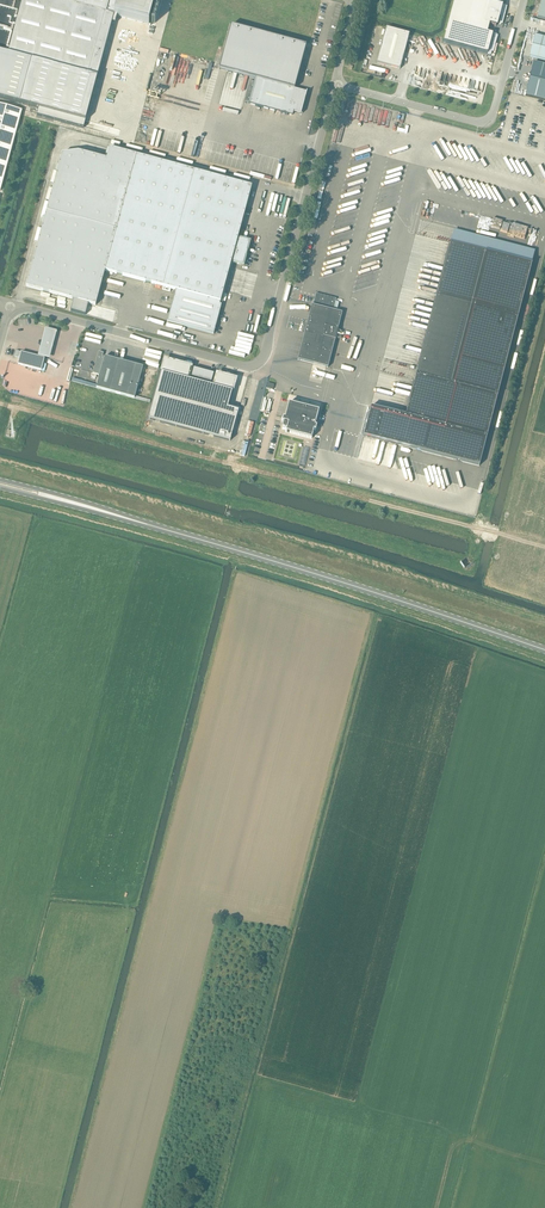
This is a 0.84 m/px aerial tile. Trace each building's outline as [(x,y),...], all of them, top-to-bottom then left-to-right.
[(20,103),(25,105),(39,108),(37,115),(84,128),(112,23),(115,24),(117,16),(149,25),(155,0),(0,0),(0,98),(20,103)] [(443,42),(487,53),(493,34),(487,33),(489,24),(496,26),(501,5),(495,4),(496,0),(455,0),(443,42)] [(224,51),(219,69),(255,79),(250,98),(248,104),(288,115),(288,113),(289,113),(289,114),(290,115),(291,115),(292,115),(293,114),(294,111),(296,112),(301,113),(307,92),(295,89),(301,66),(306,46),(231,25),(224,51)] [(409,34),(386,28),(377,63),(400,69),(409,34)] [(530,57),(544,61),(544,37),(535,35),(530,57)] [(534,62),(526,95),(544,100),(544,65),(534,62)] [(0,104),(0,191),(1,191),(22,110),(0,104)] [(28,281),(26,287),(64,296),(62,304),(78,309),(81,301),(96,305),(105,271),(176,290),(167,322),(214,334),(222,305),(220,305),(231,262),(241,265),(243,263),(249,243),(248,241),(238,238),(252,187),(246,185),(110,148),(107,160),(78,152),(62,154),(51,195),(47,211),(28,281)] [(497,236),(527,243),(530,228),(495,221),(494,228),(498,229),(497,236)] [(371,406),(363,436),(479,466),(487,437),(487,436),(497,396),(498,396),(518,318),(532,264),(451,243),(437,296),(416,374),(416,375),(406,415),(400,414),(371,406)] [(316,293),(313,304),(337,310),(339,302),(335,302),(336,298),(316,293)] [(312,305),(298,359),(328,367),(342,313),(312,305)] [(46,328),(38,355),(49,358),(57,331),(46,328)] [(42,370),(45,358),(16,351),(15,356),(16,357),(20,358),(18,364),(42,370)] [(100,375),(97,385),(96,388),(150,403),(151,400),(135,395),(143,367),(105,357),(103,362),(101,362),(103,353),(99,352),(93,373),(100,375)] [(165,360),(149,418),(230,440),(238,411),(248,377),(236,374),(235,379),(217,374),(214,385),(188,378),(191,367),(165,360)] [(211,382),(214,374),(194,368),(192,377),(211,382)] [(319,411),(289,403),(285,418),(283,417),(282,422),(284,422),(282,429),(286,430),(286,432),(312,438),(314,430),(316,430),(317,426),(315,426),(319,411)] [(331,444),(329,451),(349,455),(350,450),(354,451),(355,444),(349,442),(350,435),(342,434),(338,433),(337,439),(335,439),(333,444),(331,444)]
